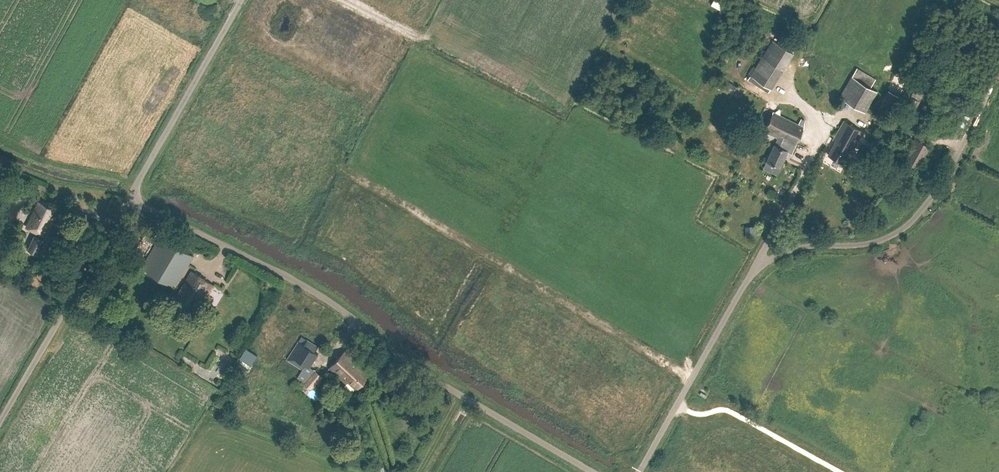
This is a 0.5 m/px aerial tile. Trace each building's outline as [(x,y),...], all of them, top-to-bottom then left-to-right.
[(772,88),(795,53),(775,39),(751,75),(772,88)] [(865,112),(877,91),(871,87),(876,79),(857,67),(839,97),(865,112)] [(924,92),(915,87),(911,96),(920,101),(924,92)] [(876,111),(890,119),(901,99),(887,91),(876,111)] [(920,101),(911,96),(910,96),(901,114),(911,119),(920,101)] [(791,153),(804,127),(773,112),(764,131),(779,138),(775,145),(767,161),(780,167),(787,151),(791,153)] [(853,151),(863,132),(844,121),(833,139),(836,141),(828,155),(843,163),(850,149),(853,151)] [(923,158),(930,146),(915,138),(909,148),(911,149),(904,160),(917,167),(922,158),(923,158)] [(39,202),(27,227),(39,233),(38,236),(36,235),(29,249),(40,254),(46,240),(41,238),(43,235),(51,219),(49,218),(53,209),(39,202)] [(175,287),(193,256),(160,236),(142,267),(175,287)] [(203,302),(206,298),(214,285),(192,271),(183,285),(184,286),(174,301),(194,314),(202,301),(203,302)] [(318,346),(307,339),(303,344),(299,341),(287,359),(302,369),(305,364),(309,367),(318,354),(314,351),(318,346)] [(357,388),(370,373),(345,350),(330,367),(347,383),(344,386),(352,393),(356,388),(357,388)] [(234,368),(245,375),(250,365),(240,359),(234,368)] [(311,390),(323,377),(315,370),(303,383),(311,390)]
